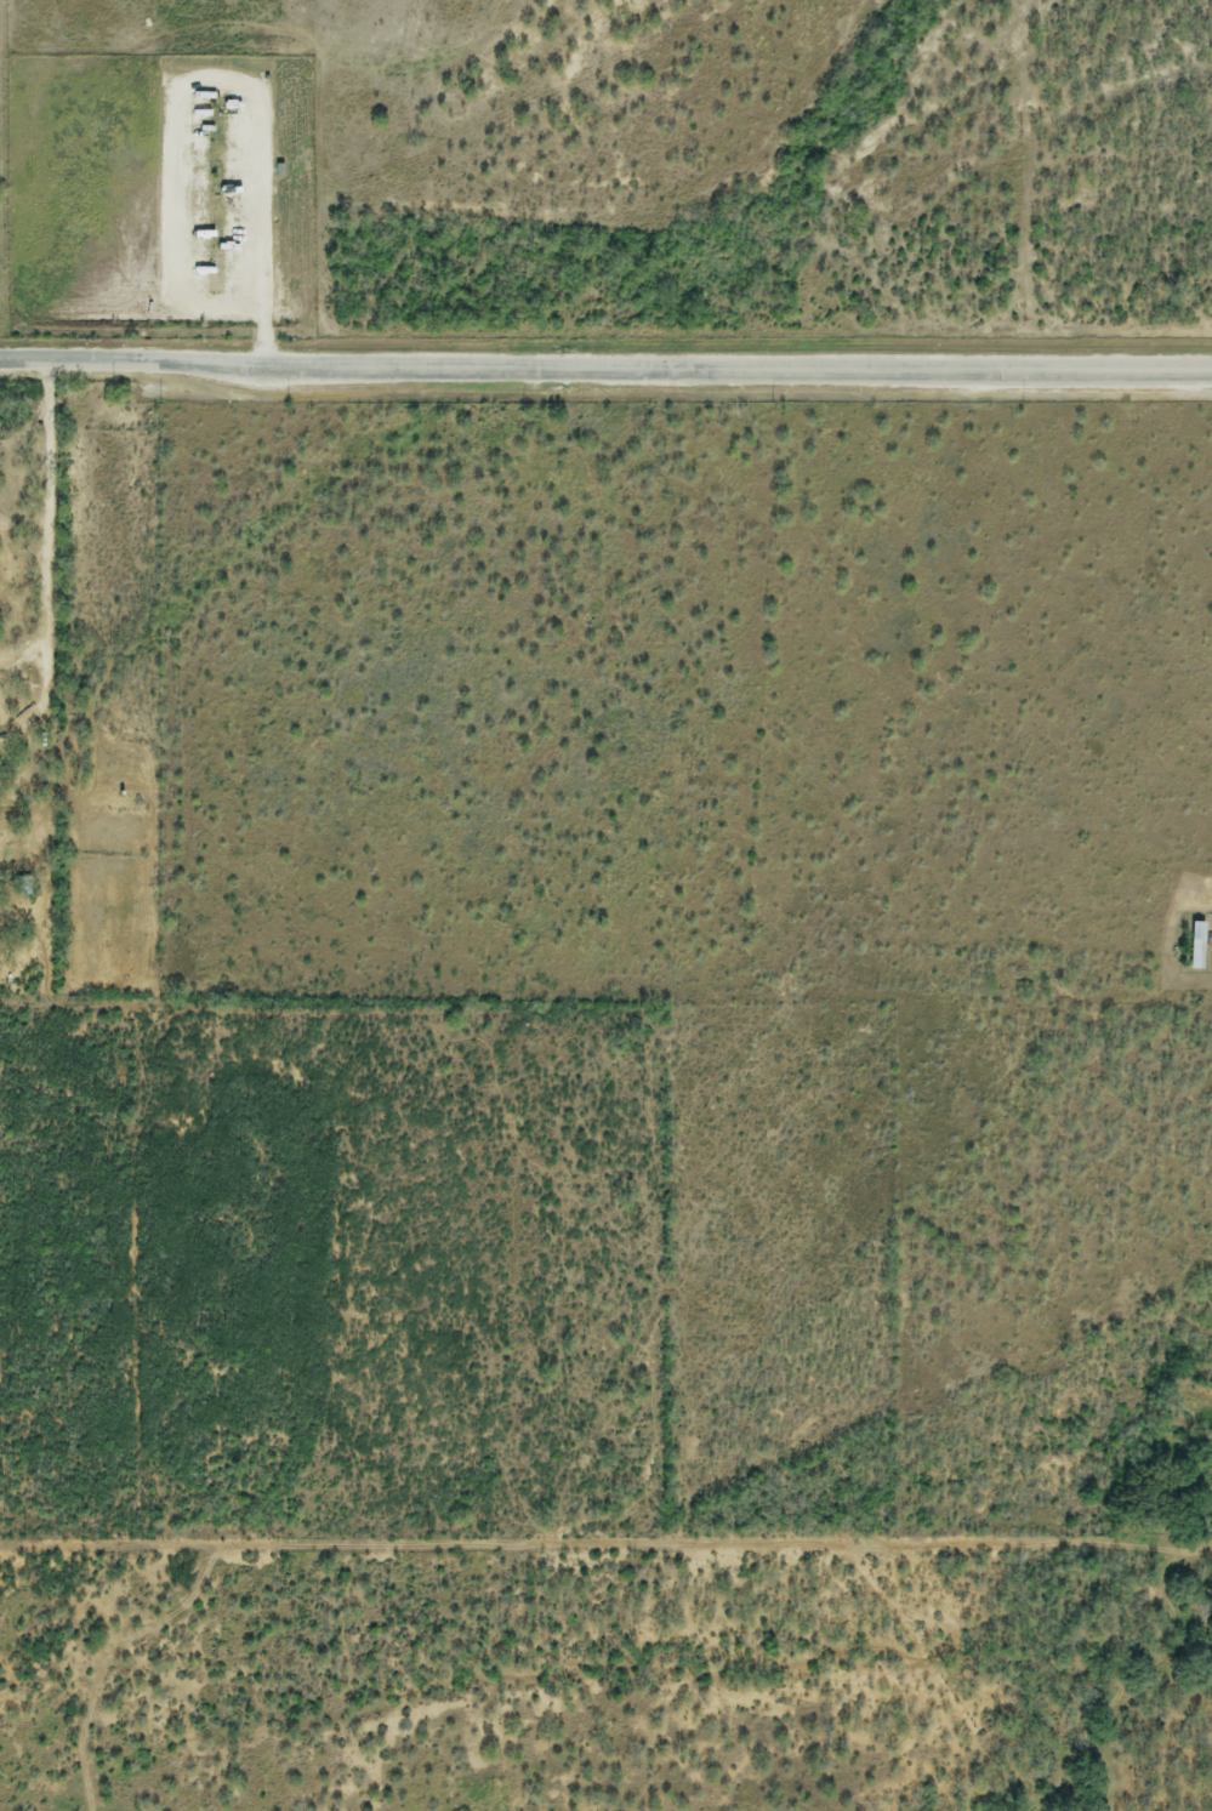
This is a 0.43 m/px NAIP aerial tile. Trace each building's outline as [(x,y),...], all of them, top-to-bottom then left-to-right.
[(1191,970),(1205,970),(1205,922),(1191,922),(1191,970)]
